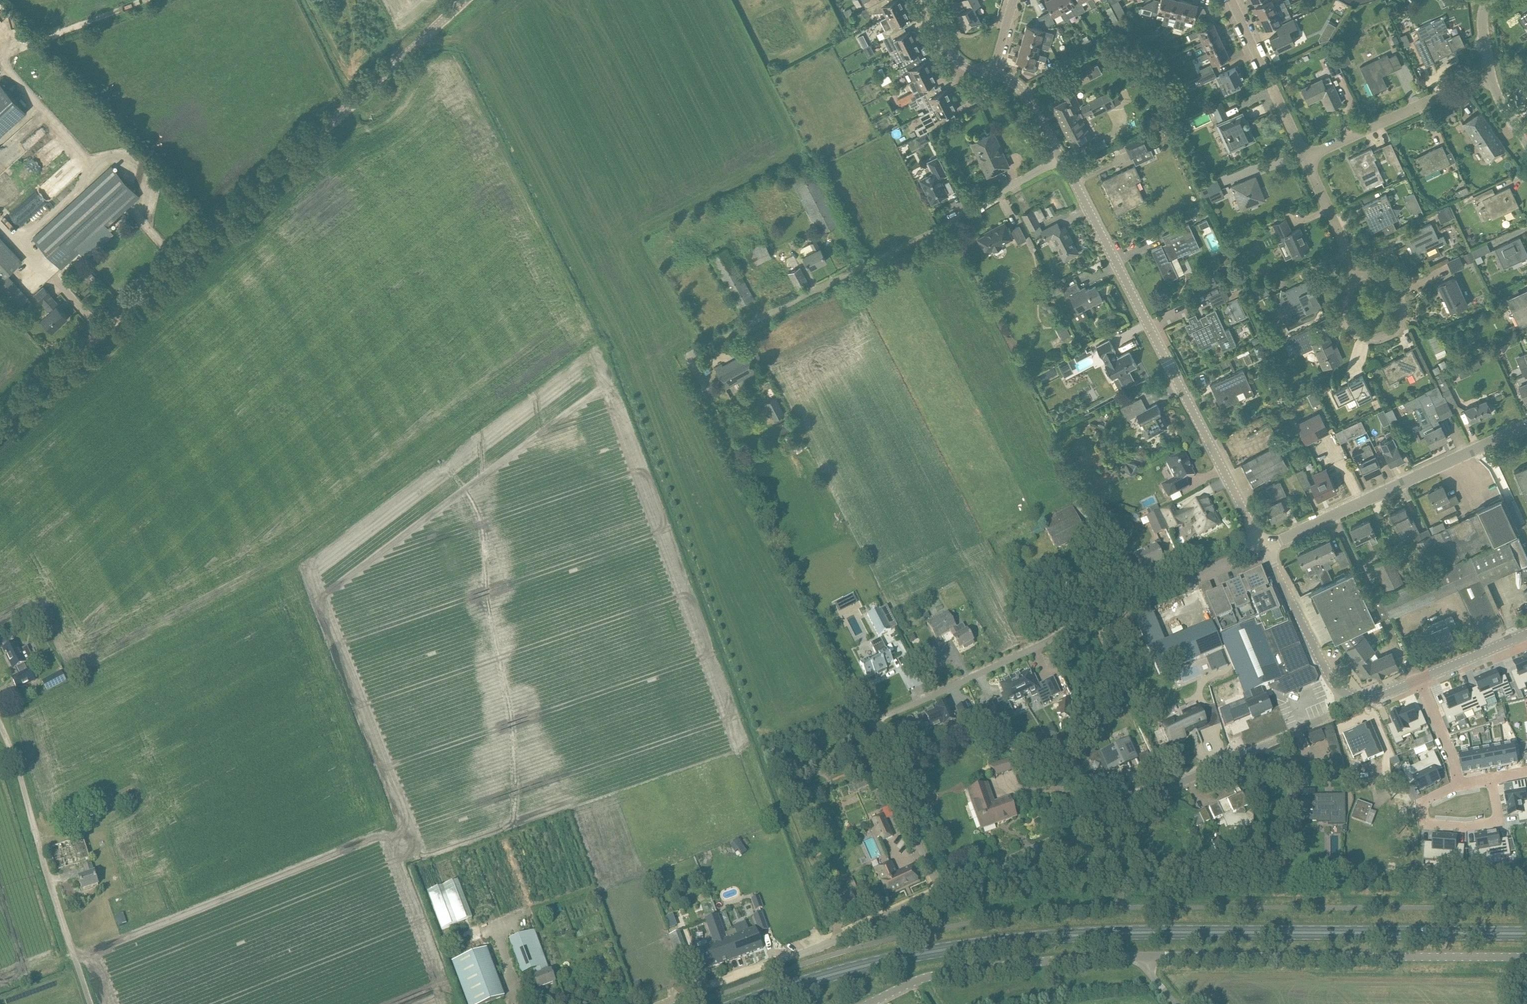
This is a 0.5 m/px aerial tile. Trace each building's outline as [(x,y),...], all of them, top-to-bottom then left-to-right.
[(886,0),(881,0),(873,4),(866,8),(860,11),(864,16),(865,18),(870,15),(870,13),(881,12),(883,11),(886,17),(905,7),(905,6),(906,5),(907,4),(905,0),(894,0),(887,3),(886,0)] [(980,21),(974,8),(980,5),(978,0),(962,0),(966,8),(958,13),(966,28),(980,21)] [(1064,9),(1059,0),(1045,0),(1053,15),(1060,12),(1065,21),(1069,18),(1064,9)] [(1064,9),(1070,6),(1075,15),(1082,11),(1077,1),(1074,2),(1073,0),(1059,0),(1064,9)] [(1077,1),(1082,11),(1085,10),(1080,1),(1082,0),(1078,0),(1077,1)] [(1112,3),(1121,19),(1126,16),(1118,0),(1117,0),(1112,3)] [(1141,7),(1152,10),(1152,9),(1154,0),(1153,0),(1141,7)] [(1173,0),(1160,0),(1159,0),(1154,0),(1152,9),(1152,10),(1151,11),(1164,14),(1162,24),(1167,25),(1169,15),(1173,0)] [(1185,0),(1184,0),(1173,0),(1169,15),(1176,17),(1174,26),(1179,28),(1185,0)] [(1179,28),(1182,28),(1183,29),(1186,19),(1193,21),(1196,9),(1198,0),(1192,0),(1192,2),(1185,0),(1179,28)] [(1257,5),(1252,8),(1253,10),(1254,10),(1255,12),(1257,11),(1259,16),(1285,4),(1283,1),(1274,6),(1272,0),(1268,0),(1257,5)] [(1265,29),(1274,24),(1282,21),(1291,17),(1289,12),(1279,16),(1276,10),(1286,6),(1285,4),(1259,16),(1260,17),(1257,19),(1258,21),(1259,21),(1260,23),(1262,22),(1265,29)] [(1408,5),(1407,8),(1409,9),(1407,15),(1414,18),(1418,10),(1408,5)] [(910,17),(909,15),(911,15),(911,13),(909,7),(907,7),(905,8),(905,7),(886,17),(889,22),(883,25),(885,29),(882,31),(879,32),(881,37),(884,35),(885,37),(900,29),(898,23),(910,17)] [(1044,27),(1054,22),(1049,11),(1038,17),(1044,27)] [(1518,18),(1524,26),(1526,24),(1526,12),(1518,18)] [(1117,17),(1112,19),(1118,32),(1123,29),(1117,17)] [(1276,51),(1285,47),(1295,43),(1292,36),(1299,32),(1293,19),(1288,21),(1284,22),(1275,27),(1276,27),(1280,25),(1282,32),(1269,38),(1276,51)] [(1218,33),(1222,32),(1221,29),(1220,30),(1219,27),(1216,29),(1213,22),(1197,30),(1188,34),(1190,39),(1199,35),(1202,41),(1218,33)] [(1322,33),(1319,39),(1320,43),(1329,40),(1330,38),(1337,26),(1328,22),(1322,33)] [(1422,39),(1415,42),(1425,65),(1434,61),(1433,60),(1434,59),(1441,56),(1440,55),(1441,54),(1444,53),(1445,55),(1453,51),(1452,50),(1454,49),(1464,44),(1459,32),(1444,39),(1441,32),(1443,31),(1443,30),(1442,30),(1440,24),(1427,30),(1420,33),(1422,38),(1422,39)] [(1023,36),(1040,41),(1042,35),(1052,38),(1053,33),(1043,30),(1026,25),(1024,32),(1021,31),(1021,33),(1020,33),(1019,36),(1023,37),(1023,36)] [(1157,28),(1143,35),(1146,41),(1160,34),(1157,28)] [(900,29),(885,37),(883,38),(891,53),(897,49),(916,40),(916,39),(917,38),(918,37),(915,31),(913,30),(912,31),(911,30),(899,36),(896,31),(900,29)] [(1193,46),(1195,50),(1196,50),(1196,49),(1204,45),(1207,52),(1198,56),(1223,44),(1227,43),(1226,40),(1225,41),(1224,38),(1221,39),(1218,33),(1202,41),(1193,45),(1193,46)] [(1406,33),(1400,36),(1403,41),(1408,38),(1406,33)] [(1023,36),(1023,37),(1021,43),(1018,42),(1017,45),(1016,45),(1016,47),(1019,48),(1037,53),(1039,46),(1048,49),(1053,51),(1053,50),(1050,44),(1040,42),(1040,41),(1023,36)] [(1089,39),(1082,42),(1085,47),(1093,43),(1090,38),(1089,39)] [(866,40),(860,43),(863,48),(869,45),(866,40)] [(900,67),(912,62),(909,56),(921,50),(916,40),(897,49),(891,53),(893,52),(900,67)] [(1212,63),(1223,58),(1232,54),(1231,51),(1230,52),(1229,49),(1226,50),(1223,44),(1198,56),(1200,61),(1209,56),(1212,63)] [(1037,53),(1019,48),(1017,55),(1015,54),(1014,57),(1013,56),(1012,59),(1025,62),(1023,68),(1034,72),(1036,65),(1033,64),(1035,58),(1045,61),(1046,56),(1037,53)] [(1337,52),(1343,66),(1351,62),(1345,48),(1337,52)] [(1166,56),(1163,49),(1158,51),(1161,59),(1166,56)] [(1394,69),(1390,60),(1386,53),(1359,65),(1368,84),(1372,94),(1387,87),(1381,74),(1384,73),(1384,74),(1394,69)] [(1343,70),(1336,55),(1324,61),(1331,76),(1343,70)] [(1074,68),(1079,77),(1093,69),(1089,60),(1074,68)] [(908,83),(913,80),(932,71),(927,61),(914,67),(912,62),(900,67),(908,83)] [(1162,65),(1165,71),(1172,68),(1169,61),(1162,65)] [(1200,69),(1202,74),(1213,69),(1211,64),(1200,69)] [(1238,72),(1235,67),(1219,74),(1216,76),(1219,82),(1222,89),(1225,95),(1240,88),(1237,81),(1243,79),(1240,71),(1238,72)] [(1216,76),(1213,69),(1202,74),(1198,76),(1201,83),(1216,76)] [(920,96),(932,90),(927,92),(924,87),(937,80),(932,71),(908,83),(914,95),(911,97),(912,100),(916,98),(920,96)] [(1341,102),(1337,93),(1329,77),(1322,80),(1321,79),(1311,84),(1302,88),(1308,102),(1321,96),(1328,109),(1341,102)] [(27,111),(0,82),(0,136),(27,111)] [(1514,87),(1518,104),(1526,101),(1526,84),(1514,87)] [(1080,104),(1072,88),(1062,93),(1065,99),(1051,106),(1062,127),(1081,117),(1085,115),(1093,111),(1089,104),(1081,108),(1082,111),(1079,113),(1078,112),(1076,113),(1074,110),(1079,108),(1078,106),(1080,104)] [(933,108),(952,99),(947,89),(934,95),(932,90),(920,96),(926,105),(930,103),(933,108)] [(1109,92),(1088,102),(1089,104),(1093,111),(1105,105),(1107,109),(1115,105),(1109,92)] [(912,100),(908,102),(911,108),(919,103),(916,98),(912,100)] [(957,109),(952,99),(933,108),(927,112),(930,118),(932,117),(933,121),(930,123),(933,128),(947,121),(945,115),(957,109)] [(1212,106),(1218,118),(1228,113),(1222,102),(1212,106)] [(1456,113),(1452,104),(1440,109),(1444,118),(1456,113)] [(1506,148),(1505,148),(1480,111),(1462,123),(1488,160),(1506,148)] [(1229,151),(1245,143),(1254,139),(1248,125),(1249,123),(1248,120),(1246,120),(1245,120),(1242,112),(1216,124),(1229,151)] [(1073,148),(1082,143),(1092,138),(1081,117),(1062,127),(1073,148)] [(927,132),(916,137),(920,144),(930,139),(927,132)] [(1009,166),(993,132),(971,142),(987,177),(1009,166)] [(1124,145),(1131,158),(1152,149),(1146,135),(1124,145)] [(1390,142),(1382,146),(1387,157),(1396,153),(1390,142)] [(1414,158),(1417,163),(1423,175),(1456,160),(1451,151),(1446,153),(1442,145),(1426,153),(1426,155),(1416,159),(1415,158),(1414,158)] [(1359,180),(1364,190),(1384,181),(1374,159),(1376,158),(1371,148),(1349,158),(1350,161),(1352,160),(1361,179),(1359,180)] [(920,179),(932,202),(948,194),(940,178),(946,175),(937,157),(928,161),(931,167),(933,166),(936,171),(920,179)] [(33,238),(54,261),(61,268),(140,196),(112,165),(33,238)] [(1134,165),(1111,176),(1102,180),(1117,213),(1144,200),(1136,182),(1141,179),(1134,165)] [(841,222),(836,213),(813,169),(791,180),(814,224),(819,233),(841,222)] [(1255,176),(1231,186),(1241,210),(1265,201),(1255,176)] [(1216,177),(1199,185),(1204,196),(1209,194),(1212,201),(1224,196),(1221,188),(1216,177)] [(1400,190),(1410,188),(1408,179),(1389,182),(1391,192),(1400,190)] [(1465,186),(1455,191),(1458,197),(1468,192),(1465,186)] [(1490,217),(1491,219),(1494,218),(1503,213),(1502,211),(1517,203),(1509,186),(1490,195),(1488,190),(1492,188),(1492,187),(1473,196),(1476,203),(1482,200),(1486,207),(1479,210),(1484,220),(1490,217)] [(34,191),(10,214),(20,225),(45,202),(34,191)] [(1413,193),(1405,196),(1407,200),(1411,208),(1413,213),(1420,209),(1413,193)] [(1385,232),(1395,227),(1393,221),(1396,220),(1389,205),(1391,205),(1386,194),(1371,201),(1362,205),(1367,216),(1368,215),(1371,220),(1368,221),(1372,231),(1379,228),(1380,229),(1381,228),(1380,226),(1382,225),(1385,232)] [(1437,214),(1441,222),(1453,217),(1448,204),(1437,210),(1438,213),(1437,214)] [(1055,213),(1051,205),(1046,208),(1050,216),(1055,213)] [(1042,230),(1039,224),(1032,210),(1023,214),(1030,228),(1034,235),(1041,231),(1042,230)] [(1285,218),(1273,224),(1276,231),(1281,241),(1285,239),(1293,256),(1300,253),(1309,249),(1299,228),(1291,232),(1289,225),(1285,218)] [(1209,224),(1207,219),(1198,223),(1201,228),(1209,224)] [(1027,239),(1024,234),(1019,225),(1009,231),(1004,222),(989,230),(990,232),(978,238),(985,252),(992,248),(994,251),(1002,246),(1001,244),(1015,237),(1018,243),(1027,239)] [(1048,227),(1042,230),(1041,231),(1046,240),(1052,236),(1064,260),(1078,252),(1065,226),(1060,228),(1057,222),(1048,227)] [(1420,255),(1422,254),(1421,253),(1446,241),(1443,235),(1437,237),(1430,223),(1425,225),(1416,229),(1418,233),(1415,235),(1414,233),(1403,238),(1407,246),(1410,245),(1415,256),(1419,254),(1420,255)] [(1166,281),(1178,276),(1174,268),(1170,259),(1191,250),(1192,252),(1200,248),(1188,224),(1180,227),(1162,235),(1165,243),(1151,249),(1166,281)] [(30,297),(8,272),(22,259),(0,235),(0,278),(2,280),(0,282),(0,285),(20,306),(30,297)] [(1504,267),(1519,260),(1526,257),(1526,253),(1519,236),(1510,241),(1494,248),(1504,267)] [(826,260),(822,251),(816,240),(811,243),(815,250),(803,256),(809,268),(826,260)] [(766,241),(746,251),(754,266),(774,255),(766,241)] [(1486,243),(1470,250),(1474,258),(1483,253),(1489,250),(1486,243)] [(754,298),(749,289),(727,248),(711,256),(733,298),(738,306),(754,298)] [(1470,251),(1462,254),(1467,263),(1474,260),(1470,251)] [(1450,271),(1463,265),(1458,255),(1446,261),(1450,271)] [(789,273),(797,289),(808,284),(799,267),(789,273)] [(1229,279),(1236,276),(1234,269),(1227,272),(1229,279)] [(1216,285),(1212,277),(1198,283),(1202,292),(1216,285)] [(1450,313),(1459,308),(1467,304),(1455,277),(1439,284),(1445,297),(1443,298),(1450,313)] [(1308,313),(1318,308),(1321,307),(1316,294),(1319,292),(1312,278),(1285,291),(1281,289),(1280,291),(1280,294),(1280,296),(1280,299),(1280,301),(1282,304),(1283,307),(1288,305),(1293,315),(1295,316),(1297,317),(1299,317),(1301,317),(1303,317),(1305,317),(1307,317),(1309,316),(1308,313)] [(1069,296),(1077,311),(1074,313),(1078,321),(1086,317),(1082,309),(1102,299),(1095,285),(1086,290),(1085,287),(1080,289),(1076,282),(1062,289),(1066,297),(1069,296)] [(1269,294),(1264,283),(1247,291),(1251,301),(1258,298),(1258,299),(1269,294)] [(34,293),(42,302),(51,311),(42,319),(53,330),(67,317),(58,306),(59,305),(42,286),(34,293)] [(1058,286),(1050,290),(1052,295),(1060,291),(1058,286)] [(1225,289),(1221,291),(1217,293),(1215,289),(1210,292),(1210,291),(1203,294),(1195,297),(1198,302),(1209,297),(1213,306),(1226,300),(1225,299),(1229,298),(1225,289)] [(1520,325),(1526,322),(1526,290),(1507,298),(1518,322),(1505,328),(1506,331),(1520,325)] [(1227,302),(1235,318),(1243,314),(1235,298),(1227,302)] [(1043,315),(1047,315),(1049,312),(1052,312),(1055,309),(1052,305),(1049,305),(1048,302),(1043,301),(1041,305),(1043,308),(1041,312),(1043,315)] [(1200,343),(1210,339),(1215,336),(1220,346),(1221,346),(1223,350),(1236,344),(1229,328),(1224,330),(1214,309),(1205,314),(1206,315),(1198,319),(1196,314),(1187,317),(1190,323),(1185,325),(1189,333),(1194,331),(1201,346),(1202,346),(1200,343)] [(1062,319),(1053,323),(1062,339),(1070,335),(1062,319)] [(1437,333),(1427,338),(1434,354),(1444,349),(1437,333)] [(1297,334),(1289,338),(1297,355),(1302,352),(1314,347),(1319,359),(1323,368),(1330,365),(1340,360),(1343,359),(1339,349),(1335,351),(1333,345),(1328,336),(1318,341),(1315,335),(1300,341),(1297,334)] [(1473,345),(1476,338),(1468,334),(1465,340),(1473,345)] [(1101,344),(1096,346),(1102,358),(1103,357),(1106,363),(1104,364),(1112,378),(1113,378),(1118,376),(1119,377),(1124,387),(1134,381),(1128,370),(1137,365),(1129,351),(1118,357),(1115,350),(1109,339),(1101,344)] [(1265,354),(1261,347),(1256,349),(1259,357),(1265,354)] [(1391,361),(1381,366),(1385,375),(1387,377),(1389,383),(1398,378),(1407,374),(1407,375),(1412,373),(1415,380),(1416,379),(1425,375),(1411,348),(1404,351),(1405,354),(1394,359),(1395,361),(1391,362),(1391,361)] [(714,367),(725,388),(743,378),(743,379),(758,372),(747,352),(723,365),(722,363),(714,367)] [(1058,364),(1064,376),(1074,371),(1067,359),(1058,364)] [(1230,364),(1227,359),(1220,362),(1223,368),(1230,364)] [(1444,359),(1438,362),(1442,370),(1448,367),(1444,359)] [(1466,363),(1456,367),(1459,373),(1469,369),(1466,363)] [(1267,365),(1261,368),(1269,387),(1275,384),(1267,365)] [(1518,383),(1520,389),(1524,398),(1526,397),(1526,366),(1520,368),(1523,375),(1516,378),(1518,383)] [(1044,380),(1057,374),(1054,368),(1041,374),(1044,380)] [(1238,400),(1235,393),(1242,389),(1246,396),(1253,393),(1242,370),(1225,377),(1226,380),(1223,382),(1221,379),(1210,384),(1221,408),(1238,400)] [(1354,397),(1358,403),(1373,396),(1362,375),(1347,383),(1348,384),(1340,388),(1332,392),(1338,405),(1347,400),(1354,397)] [(1445,380),(1438,384),(1442,392),(1444,395),(1450,408),(1458,405),(1445,380)] [(1425,391),(1403,402),(1405,406),(1410,408),(1413,406),(1414,408),(1422,404),(1430,422),(1422,426),(1421,424),(1412,428),(1419,440),(1426,437),(1431,445),(1446,438),(1440,425),(1437,419),(1452,412),(1450,408),(1444,395),(1442,396),(1437,385),(1425,391)] [(1323,387),(1314,391),(1318,397),(1326,393),(1325,391),(1323,387)] [(1314,391),(1306,395),(1310,403),(1318,399),(1318,397),(1314,391)] [(785,413),(776,397),(765,403),(775,423),(783,419),(781,415),(785,413)] [(1146,437),(1158,431),(1167,427),(1159,411),(1160,411),(1156,403),(1146,409),(1140,398),(1120,408),(1127,419),(1136,414),(1140,421),(1143,419),(1146,426),(1141,428),(1146,437)] [(1470,421),(1491,412),(1486,400),(1464,409),(1470,421)] [(1392,407),(1384,411),(1385,412),(1387,416),(1394,413),(1392,407)] [(1306,443),(1328,431),(1319,413),(1297,424),(1306,443)] [(1375,418),(1365,420),(1367,432),(1377,430),(1375,418)] [(788,420),(779,425),(783,434),(792,430),(788,420)] [(1361,420),(1336,432),(1341,442),(1341,443),(1366,431),(1361,420)] [(1387,438),(1380,442),(1384,449),(1383,449),(1391,464),(1396,461),(1396,462),(1403,459),(1399,450),(1403,449),(1393,428),(1384,432),(1387,438)] [(789,444),(788,445),(792,453),(803,447),(796,435),(787,440),(789,444)] [(1368,458),(1359,462),(1361,467),(1365,476),(1381,468),(1375,455),(1374,455),(1369,443),(1363,446),(1368,458)] [(1276,446),(1250,459),(1241,464),(1252,485),(1261,481),(1288,467),(1276,446)] [(1168,498),(1181,491),(1189,487),(1186,481),(1194,476),(1191,470),(1193,469),(1186,456),(1184,456),(1183,455),(1166,464),(1174,479),(1162,485),(1168,498)] [(1121,469),(1125,476),(1139,468),(1136,464),(1136,465),(1124,460),(1121,469)] [(1526,502),(1526,465),(1514,470),(1526,502)] [(1310,483),(1313,489),(1318,498),(1336,489),(1333,485),(1334,484),(1326,468),(1313,474),(1316,480),(1310,483)] [(1274,503),(1266,506),(1272,519),(1287,512),(1281,499),(1280,500),(1279,498),(1286,494),(1285,492),(1281,484),(1280,481),(1266,487),(1274,503)] [(1428,492),(1434,504),(1437,512),(1459,501),(1455,494),(1448,497),(1442,485),(1428,492)] [(1437,513),(1435,508),(1432,509),(1426,495),(1417,498),(1425,518),(1437,513)] [(1440,555),(1445,566),(1426,575),(1436,597),(1457,587),(1458,588),(1480,577),(1470,554),(1492,544),(1519,531),(1502,496),(1475,509),(1477,512),(1434,533),(1431,534),(1430,534),(1440,554),(1443,553),(1444,553),(1440,555)] [(1162,512),(1172,531),(1182,526),(1182,525),(1195,518),(1198,525),(1194,526),(1199,536),(1220,525),(1206,498),(1185,509),(1186,510),(1177,514),(1172,506),(1162,512)] [(1055,517),(1043,523),(1056,549),(1086,533),(1077,515),(1072,505),(1054,514),(1055,517)] [(1147,510),(1149,516),(1160,511),(1157,505),(1147,510)] [(1439,555),(1440,554),(1430,534),(1431,534),(1428,528),(1419,531),(1417,527),(1413,518),(1410,519),(1405,507),(1389,514),(1396,528),(1401,525),(1407,536),(1412,534),(1415,541),(1415,542),(1424,561),(1439,555)] [(1160,511),(1149,516),(1147,517),(1155,535),(1168,529),(1160,511)] [(1350,528),(1355,537),(1356,541),(1367,536),(1370,542),(1377,539),(1374,533),(1374,532),(1368,520),(1350,528)] [(1508,539),(1516,556),(1520,566),(1526,562),(1526,555),(1518,534),(1508,539)] [(1326,538),(1321,540),(1321,542),(1313,546),(1322,566),(1325,564),(1327,568),(1331,566),(1328,558),(1335,554),(1336,554),(1335,553),(1329,539),(1327,539),(1326,538)] [(1483,582),(1520,566),(1516,556),(1508,539),(1507,538),(1493,545),(1492,544),(1470,554),(1480,577),(1483,582)] [(1164,563),(1160,554),(1156,546),(1135,555),(1142,571),(1152,567),(1152,569),(1164,563)] [(1299,553),(1297,553),(1307,575),(1316,571),(1323,585),(1333,580),(1327,568),(1325,564),(1322,566),(1313,546),(1304,550),(1303,548),(1298,551),(1299,553)] [(1349,562),(1343,549),(1335,553),(1336,554),(1335,554),(1338,559),(1341,566),(1349,562)] [(1186,567),(1200,560),(1195,552),(1181,559),(1186,567)] [(1385,590),(1403,581),(1390,554),(1372,562),(1385,590)] [(1323,585),(1311,590),(1314,597),(1311,598),(1316,609),(1319,608),(1335,641),(1339,639),(1353,632),(1359,629),(1378,620),(1369,601),(1365,603),(1351,572),(1336,579),(1333,580),(1323,585)] [(1209,584),(1201,587),(1215,620),(1214,620),(1225,647),(1237,675),(1245,694),(1260,688),(1279,680),(1284,693),(1287,694),(1290,693),(1293,686),(1300,688),(1314,682),(1316,678),(1313,671),(1309,669),(1308,668),(1309,667),(1287,615),(1287,616),(1285,617),(1285,616),(1282,609),(1281,609),(1281,610),(1279,611),(1272,593),(1273,593),(1274,593),(1271,586),(1270,586),(1268,587),(1264,578),(1263,578),(1262,579),(1254,576),(1254,574),(1253,574),(1244,578),(1244,577),(1244,576),(1237,579),(1237,580),(1237,579),(1238,582),(1226,587),(1226,586),(1226,585),(1219,588),(1219,589),(1220,588),(1220,591),(1214,593),(1209,584)] [(1381,596),(1390,615),(1391,617),(1436,597),(1426,575),(1381,596)] [(1496,612),(1483,582),(1480,577),(1458,588),(1473,622),(1496,612)] [(1378,620),(1390,615),(1381,596),(1369,601),(1378,620)] [(880,609),(868,615),(879,637),(891,631),(890,630),(897,627),(891,614),(887,607),(880,610),(880,609)] [(968,646),(969,647),(973,644),(973,643),(972,641),(973,641),(968,632),(967,630),(966,631),(963,624),(957,627),(949,612),(935,619),(927,623),(931,631),(936,639),(950,631),(954,638),(953,638),(959,649),(967,644),(968,646)] [(1430,635),(1432,634),(1437,646),(1438,646),(1437,644),(1452,637),(1453,639),(1454,639),(1449,627),(1455,624),(1451,616),(1436,622),(1429,625),(1427,627),(1426,628),(1426,630),(1427,632),(1428,635),(1430,635)] [(1211,623),(1165,642),(1148,649),(1159,675),(1225,647),(1214,620),(1211,622),(1211,623)] [(1359,629),(1353,632),(1339,639),(1346,648),(1347,647),(1356,660),(1351,663),(1356,660),(1359,661),(1374,649),(1359,629)] [(907,637),(910,643),(916,640),(913,634),(907,637)] [(881,639),(871,644),(876,655),(860,663),(866,675),(874,671),(875,674),(877,673),(878,676),(887,672),(885,669),(887,668),(886,665),(893,661),(887,649),(886,650),(881,639)] [(16,668),(20,675),(10,680),(14,687),(16,691),(33,683),(36,681),(30,669),(27,671),(24,664),(26,663),(25,662),(33,658),(28,647),(20,651),(16,643),(4,649),(14,669),(16,668)] [(1356,660),(1351,663),(1363,679),(1376,674),(1378,677),(1384,675),(1383,673),(1398,667),(1391,652),(1371,660),(1367,655),(1375,650),(1374,649),(1359,661),(1356,660)] [(1221,652),(1213,655),(1219,670),(1227,667),(1221,652)] [(937,668),(930,654),(918,660),(925,674),(937,668)] [(1511,673),(1515,683),(1519,692),(1526,689),(1525,685),(1526,684),(1526,664),(1525,658),(1520,661),(1514,663),(1518,671),(1511,673)] [(1491,673),(1486,675),(1493,694),(1494,694),(1502,690),(1506,699),(1513,695),(1506,677),(1500,679),(1496,671),(1491,673)] [(1021,673),(1013,676),(1024,698),(1025,698),(1024,696),(1029,693),(1032,698),(1044,692),(1047,699),(1052,696),(1052,697),(1060,693),(1053,678),(1045,682),(1045,683),(1038,685),(1035,678),(1033,679),(1029,672),(1022,675),(1021,673)] [(59,673),(48,679),(53,688),(64,683),(59,673)] [(1479,688),(1472,690),(1474,693),(1481,709),(1488,706),(1486,702),(1496,698),(1494,694),(1493,694),(1486,675),(1481,678),(1475,680),(1479,688)] [(988,705),(981,708),(985,717),(989,719),(994,717),(994,718),(1001,714),(1002,714),(1002,712),(1006,710),(1004,705),(1009,702),(1014,700),(1015,702),(1022,699),(1024,698),(1013,676),(1011,677),(1002,682),(1003,684),(1000,686),(1004,694),(1001,695),(1003,699),(996,702),(995,700),(987,703),(988,705)] [(1460,690),(1455,692),(1464,714),(1473,710),(1475,715),(1482,712),(1481,709),(1474,693),(1469,695),(1465,687),(1460,690)] [(1249,711),(1252,720),(1271,712),(1265,697),(1264,697),(1260,688),(1245,694),(1243,695),(1246,701),(1242,705),(1245,713),(1249,711)] [(1448,704),(1441,706),(1449,725),(1457,722),(1455,718),(1464,714),(1455,692),(1450,694),(1444,696),(1448,704)] [(969,712),(966,704),(956,708),(958,712),(952,715),(947,702),(939,706),(939,707),(936,708),(936,707),(935,708),(936,709),(924,714),(931,730),(943,725),(943,726),(954,721),(956,726),(972,719),(972,718),(969,712)] [(1214,705),(1201,711),(1204,717),(1216,712),(1214,705)] [(1172,719),(1161,724),(1170,745),(1186,738),(1185,736),(1192,733),(1196,731),(1206,727),(1197,706),(1182,712),(1184,718),(1174,723),(1172,719)] [(1407,709),(1402,711),(1412,734),(1422,730),(1421,728),(1427,725),(1421,712),(1415,715),(1412,707),(1407,709)] [(977,716),(974,709),(969,712),(972,718),(977,716)] [(1394,724),(1388,726),(1396,745),(1404,742),(1402,738),(1412,734),(1402,711),(1391,716),(1394,724)] [(1229,714),(1221,717),(1225,728),(1234,725),(1229,714)] [(1008,722),(998,726),(1009,733),(1012,732),(1008,722)] [(1334,729),(1326,732),(1336,769),(1345,766),(1336,734),(1334,729)] [(1357,729),(1342,735),(1353,759),(1360,755),(1359,751),(1368,748),(1373,760),(1384,755),(1373,730),(1360,736),(1357,729)] [(891,748),(899,745),(893,730),(886,733),(891,748)] [(1057,736),(1050,740),(1057,750),(1064,746),(1057,736)] [(1432,736),(1426,738),(1428,744),(1433,742),(1434,742),(1432,736)] [(1099,752),(1100,755),(1093,752),(1090,759),(1092,761),(1104,765),(1107,772),(1114,768),(1113,768),(1119,765),(1120,767),(1123,766),(1123,765),(1128,763),(1130,768),(1131,768),(1129,763),(1136,760),(1138,765),(1139,764),(1132,750),(1128,739),(1110,747),(1111,748),(1101,752),(1100,750),(1098,751),(1098,752),(1099,752)] [(1427,750),(1435,747),(1433,742),(1428,744),(1417,748),(1413,750),(1416,756),(1428,751),(1427,750)] [(1503,744),(1492,746),(1496,768),(1502,767),(1507,766),(1503,746),(1504,746),(1503,744)] [(1504,746),(1503,746),(1507,766),(1512,765),(1518,764),(1514,744),(1504,746)] [(1483,748),(1481,748),(1486,770),(1490,769),(1496,768),(1492,746),(1483,748)] [(1481,748),(1470,750),(1471,752),(1475,772),(1481,771),(1486,770),(1481,748)] [(1345,766),(1353,763),(1348,752),(1342,754),(1345,766)] [(1429,759),(1420,764),(1431,786),(1435,783),(1441,781),(1437,773),(1443,770),(1434,752),(1427,755),(1429,759)] [(1460,754),(1463,768),(1464,773),(1464,774),(1475,772),(1471,752),(1460,754)] [(773,758),(776,766),(785,762),(782,755),(773,758)] [(999,763),(989,767),(993,778),(1003,774),(999,763)] [(1409,764),(1402,767),(1411,786),(1417,783),(1420,791),(1426,788),(1431,786),(1420,764),(1411,768),(1409,764)] [(1376,767),(1378,784),(1388,783),(1387,766),(1376,767)] [(853,784),(857,792),(872,785),(869,777),(853,784)] [(1506,794),(1508,805),(1526,801),(1526,781),(1513,784),(1514,792),(1506,794)] [(1015,816),(1009,799),(993,804),(987,786),(969,792),(973,803),(977,802),(983,816),(978,818),(982,828),(998,822),(998,821),(1004,819),(1005,820),(1015,816)] [(1217,803),(1218,803),(1209,807),(1215,819),(1223,815),(1224,816),(1232,812),(1233,815),(1234,818),(1235,821),(1236,824),(1236,825),(1237,828),(1253,828),(1254,806),(1248,806),(1241,792),(1217,803)] [(1344,795),(1315,796),(1315,804),(1304,804),(1304,812),(1307,812),(1307,821),(1317,821),(1317,822),(1328,822),(1328,825),(1345,825),(1344,795)] [(1508,805),(1509,810),(1510,816),(1518,814),(1520,823),(1526,821),(1526,801),(1508,805)] [(1371,807),(1358,802),(1352,818),(1371,825),(1375,815),(1369,813),(1371,807)] [(889,807),(883,810),(887,819),(893,816),(889,807)] [(1198,826),(1204,824),(1210,821),(1205,809),(1198,811),(1199,814),(1193,817),(1198,826)] [(874,820),(872,820),(882,842),(884,841),(893,837),(890,831),(883,816),(874,820)] [(1492,833),(1487,834),(1491,858),(1501,856),(1501,857),(1511,856),(1508,839),(1500,840),(1498,832),(1492,833)] [(1477,844),(1469,846),(1472,862),(1481,861),(1481,860),(1491,858),(1487,834),(1482,835),(1476,836),(1477,844)] [(1425,843),(1424,860),(1434,860),(1434,859),(1444,860),(1446,836),(1440,835),(1434,835),(1434,843),(1425,843)] [(1446,836),(1444,860),(1454,861),(1454,862),(1464,863),(1465,846),(1456,845),(1457,836),(1451,836),(1446,836)] [(1217,851),(1223,848),(1218,838),(1212,841),(1217,851)] [(733,843),(731,845),(736,852),(738,850),(741,854),(746,850),(738,839),(733,843)] [(57,870),(92,861),(88,846),(67,852),(65,843),(51,847),(57,870)] [(83,890),(93,887),(99,885),(94,873),(91,864),(84,866),(87,875),(79,878),(83,890)] [(895,874),(893,869),(891,864),(877,870),(882,881),(881,881),(888,894),(918,881),(912,867),(895,874)] [(763,908),(759,897),(752,899),(756,911),(763,908)] [(127,923),(124,913),(115,916),(118,926),(127,923)] [(761,913),(754,916),(760,933),(767,930),(761,913)] [(699,949),(695,951),(699,962),(703,971),(733,960),(726,939),(728,938),(726,933),(719,915),(705,920),(714,944),(709,946),(707,939),(697,943),(699,949)] [(675,927),(671,916),(664,918),(669,929),(675,927)] [(728,938),(726,939),(733,960),(763,949),(759,939),(755,928),(749,931),(737,935),(728,938)] [(693,953),(685,930),(670,935),(678,958),(693,953)] [(555,983),(552,974),(551,970),(548,971),(546,966),(547,965),(534,931),(509,941),(522,974),(535,969),(537,976),(534,977),(538,989),(555,983)] [(468,1003),(486,1003),(506,998),(490,948),(454,959),(468,1003)]
